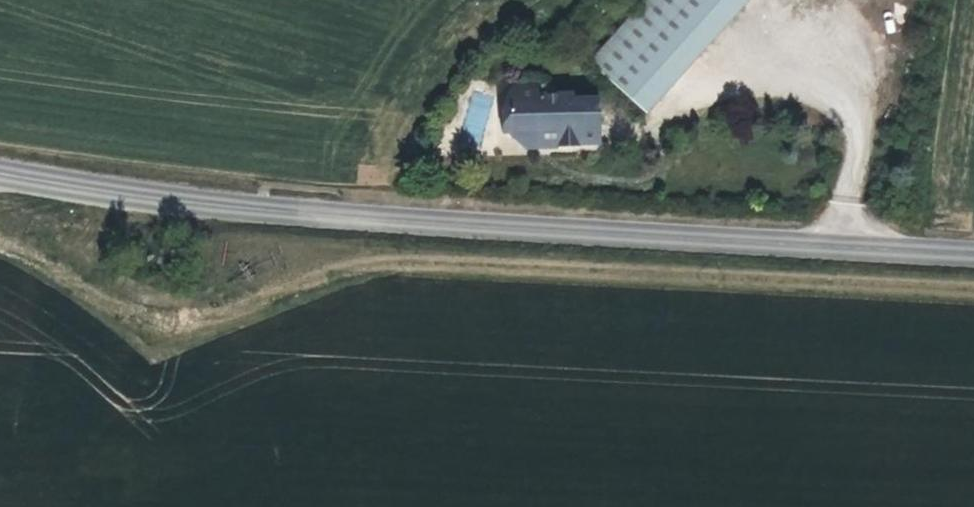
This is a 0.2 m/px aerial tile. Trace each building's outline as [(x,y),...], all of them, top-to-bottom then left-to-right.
[(589,63),(645,113),(745,0),(645,0),(589,63)] [(599,99),(573,100),(573,94),(541,95),(541,83),(512,84),(513,108),(501,109),(502,133),(525,133),(538,132),(538,142),(556,141),(557,147),(579,147),(579,145),(600,144),(599,99)] [(538,142),(538,132),(525,133),(526,148),(557,147),(556,141),(538,142)]
